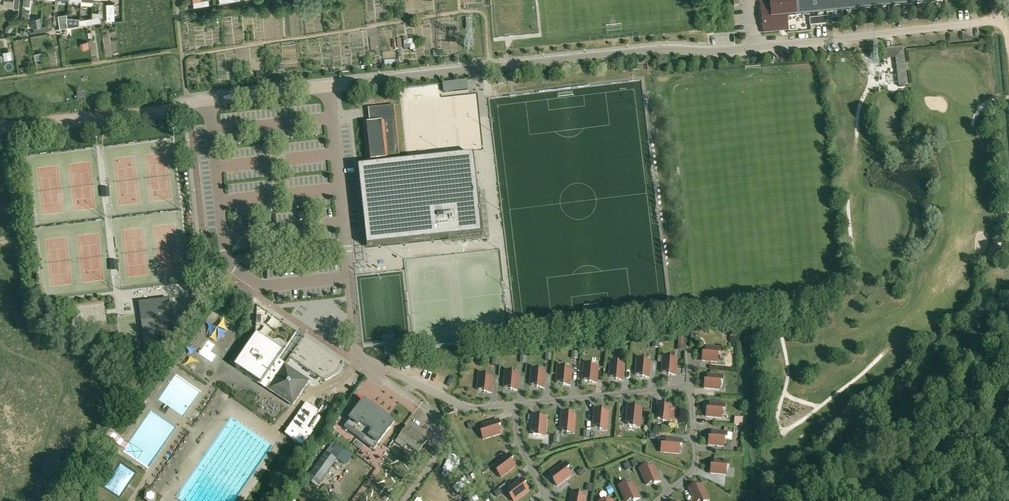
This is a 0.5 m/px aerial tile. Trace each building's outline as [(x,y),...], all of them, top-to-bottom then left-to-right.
[(770,4),(760,5),(763,33),(788,30),(786,16),(945,1),(945,0),(769,0),(770,4)] [(827,17),(809,19),(810,26),(828,25),(827,17)] [(467,81),(443,84),(443,90),(444,92),(467,89),(467,81)] [(369,123),(362,124),(366,161),(399,158),(394,104),(375,106),(376,114),(368,115),(369,123)] [(0,178),(8,177),(7,151),(0,151),(0,176),(0,178)] [(474,152),(359,164),(367,244),(482,232),(474,152)] [(0,199),(0,214),(11,214),(10,198),(0,199)] [(158,349),(157,336),(173,334),(170,309),(140,313),(141,319),(145,350),(158,349)] [(72,334),(68,340),(77,346),(81,340),(72,334)] [(257,336),(236,368),(258,383),(262,382),(263,381),(274,389),(276,387),(285,393),(284,394),(285,398),(286,399),(285,401),(292,406),(309,382),(284,365),(281,369),(274,365),(282,353),(283,351),(281,354),(272,348),(274,345),(256,334),(255,335),(257,336)] [(215,361),(219,355),(214,352),(219,345),(212,341),(204,354),(215,361)] [(400,352),(400,351),(399,344),(387,345),(388,354),(400,352)] [(720,355),(721,348),(706,347),(705,354),(703,354),(702,361),(717,362),(718,355),(720,355)] [(670,357),(663,356),(662,372),(669,372),(668,375),(675,375),(677,360),(670,360),(670,357)] [(644,360),(637,359),(635,374),(642,375),(642,377),(649,378),(650,363),(643,362),(644,360)] [(617,362),(610,362),(609,377),(616,377),(616,380),(623,380),(624,365),(617,365),(617,362)] [(591,365),(584,364),(583,379),(590,380),(589,382),(596,383),(598,368),(591,367),(591,365)] [(558,367),(556,382),(563,383),(563,385),(570,386),(571,370),(564,370),(565,367),(558,367)] [(531,369),(530,384),(537,385),(537,387),(544,388),(545,373),(538,372),(538,370),(531,369)] [(505,372),(504,387),(511,387),(510,390),(517,391),(519,375),(512,375),(512,372),(505,372)] [(479,374),(477,389),(484,390),(484,392),(491,393),(492,378),(485,377),(486,375),(479,374)] [(705,381),(704,388),(719,390),(720,383),(722,383),(723,376),(708,375),(707,382),(705,381)] [(364,401),(344,427),(365,444),(370,438),(378,445),(394,424),(364,401)] [(302,447),(313,431),(308,426),(318,411),(306,403),(284,434),(302,447)] [(657,403),(656,418),(663,419),(663,422),(670,422),(670,420),(678,421),(679,409),(671,409),(671,407),(664,406),(664,404),(657,403)] [(724,411),(725,404),(710,403),(709,410),(707,410),(706,417),(721,418),(722,411),(724,411)] [(635,407),(628,406),(626,422),(633,423),(633,427),(640,427),(641,410),(634,409),(635,407)] [(601,410),(594,409),(593,426),(600,426),(600,430),(607,430),(608,413),(601,412),(601,410)] [(569,413),(562,412),(560,429),(567,430),(567,433),(574,434),(575,416),(568,416),(569,413)] [(539,416),(533,415),(531,432),(538,432),(538,436),(545,436),(546,419),(539,418),(539,416)] [(500,427),(498,421),(482,426),(484,432),(481,433),(483,440),(500,435),(498,428),(500,427)] [(405,429),(395,442),(403,449),(406,444),(418,453),(427,441),(407,426),(406,427),(405,427),(404,429),(405,429)] [(731,440),(732,434),(727,434),(727,433),(712,431),(711,438),(709,438),(708,445),(723,446),(724,440),(731,440)] [(682,447),(682,440),(665,439),(665,446),(661,446),(661,453),(679,454),(679,447),(682,447)] [(326,451),(306,480),(317,487),(337,459),(326,451)] [(513,460),(509,455),(495,464),(500,470),(497,472),(501,478),(515,467),(511,462),(513,460)] [(728,468),(729,461),(714,460),(713,467),(711,467),(710,474),(725,475),(726,468),(728,468)] [(553,480),(557,485),(571,475),(566,470),(569,468),(565,462),(551,472),(555,478),(553,480)] [(653,483),(660,480),(653,465),(647,468),(645,465),(639,468),(646,484),(652,481),(653,483)] [(522,479),(508,489),(512,494),(510,497),(513,500),(515,500),(528,492),(524,486),(526,485),(522,479)] [(639,498),(632,483),(626,486),(624,482),(618,485),(625,500),(626,500),(632,498),(633,500),(639,498)] [(688,488),(694,500),(700,500),(702,500),(709,500),(702,485),(696,488),(695,485),(688,488)] [(585,498),(578,497),(579,493),(572,492),(570,500),(584,500),(585,498)]
